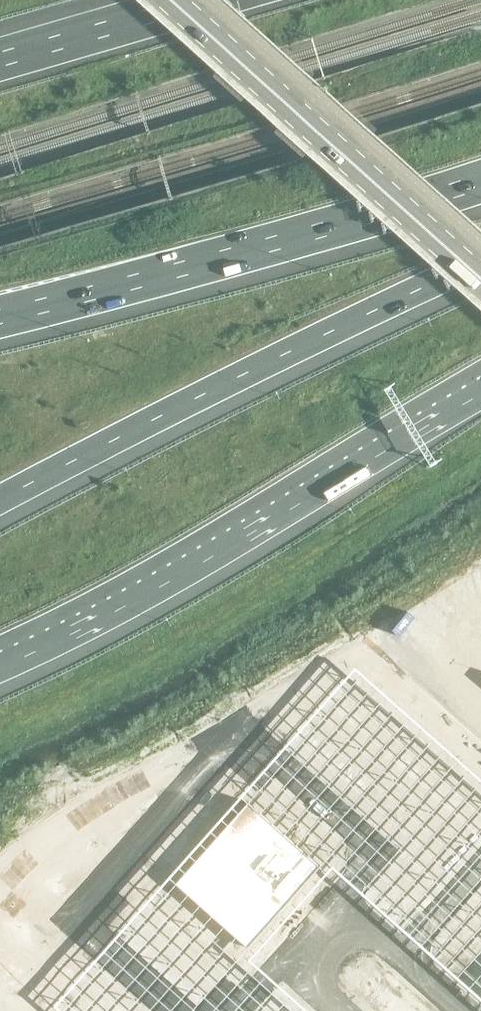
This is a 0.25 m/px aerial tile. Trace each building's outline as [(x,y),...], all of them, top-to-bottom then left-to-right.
[(254,807),(185,885),(253,944),(321,865),(254,807)]
